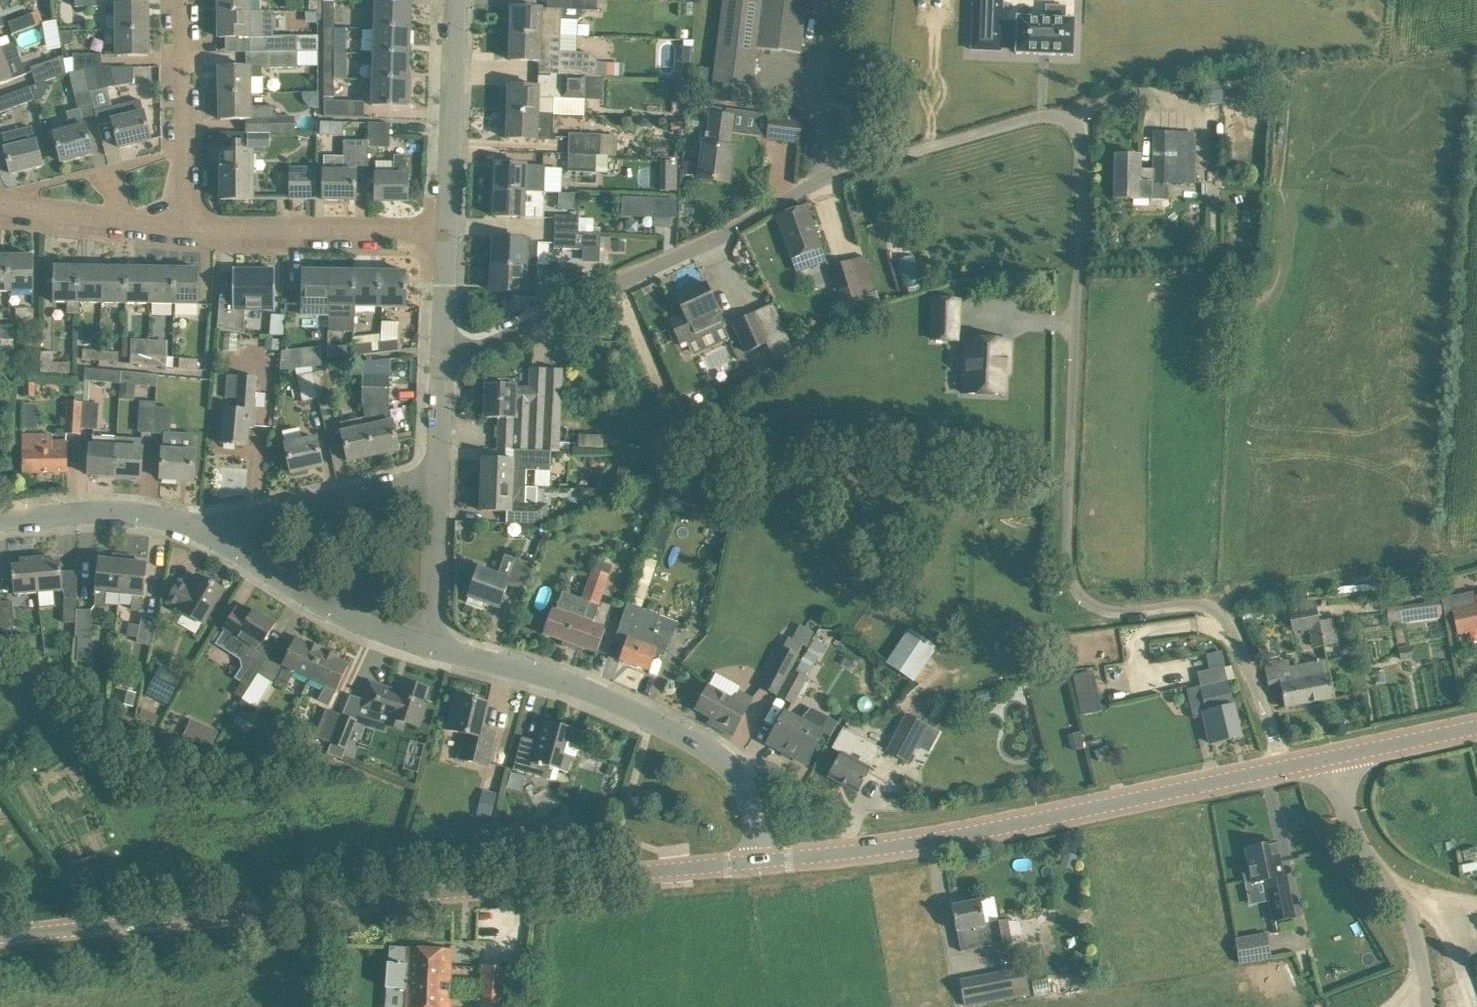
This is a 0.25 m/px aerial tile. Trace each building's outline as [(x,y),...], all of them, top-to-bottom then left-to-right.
[(261,11),(261,0),(219,0),(219,12),(261,11)] [(319,19),(325,19),(325,24),(335,24),(334,19),(335,9),(335,0),(319,0),(319,19)] [(574,5),(564,4),(562,9),(542,8),(513,7),(512,33),(577,36),(578,20),(579,20),(582,17),(582,11),(597,12),(597,7),(607,8),(607,0),(574,0),(574,5)] [(709,99),(751,104),(758,48),(800,54),(807,0),(723,0),(709,99)] [(972,49),(1001,51),(1001,49),(1017,50),(1017,51),(1016,53),(1019,53),(1038,54),(1052,55),(1052,54),(1071,55),(1071,56),(1073,56),(1073,53),(1074,22),(1074,20),(1072,20),(1065,20),(1065,7),(1047,6),(1047,19),(1020,18),(1018,18),(1018,20),(1018,22),(1002,21),(1003,0),(974,0),(972,49)] [(375,28),(411,29),(412,3),(376,2),(375,28)] [(117,15),(117,29),(149,29),(148,3),(117,4),(105,5),(105,15),(117,15)] [(250,37),(250,35),(274,36),(274,11),(261,11),(219,12),(220,37),(250,37)] [(317,22),(317,12),(308,12),(308,22),(317,22)] [(32,14),(9,23),(13,34),(36,25),(32,14)] [(325,24),(325,50),(335,50),(335,29),(335,24),(325,24)] [(374,53),(410,54),(411,29),(375,28),(374,53)] [(117,55),(149,55),(149,29),(117,29),(117,33),(105,33),(106,55),(117,55)] [(688,30),(678,29),(678,39),(688,40),(688,30)] [(564,75),(597,76),(598,69),(598,61),(597,59),(595,56),(592,55),(588,53),(584,52),(576,52),(577,36),(512,33),(511,60),(540,61),(540,60),(564,61),(564,75)] [(274,36),(274,52),(298,51),(298,36),(274,36)] [(692,79),(693,41),(684,40),(682,79),(692,79)] [(0,48),(0,84),(2,83),(13,79),(26,74),(20,58),(14,42),(0,48)] [(325,50),(325,73),(334,72),(335,50),(325,50)] [(268,52),(268,68),(298,68),(298,51),(274,52),(268,52)] [(373,79),(409,80),(410,54),(374,53),(373,79)] [(102,55),(74,55),(74,72),(86,69),(96,66),(103,67),(102,55)] [(36,83),(66,72),(63,56),(31,67),(36,83)] [(91,92),(116,86),(111,67),(103,67),(96,66),(86,69),(91,92)] [(220,67),(221,93),(263,92),(262,68),(250,68),(250,67),(220,67)] [(91,92),(86,69),(74,72),(70,73),(75,96),(91,92)] [(335,97),(334,72),(325,73),(325,97),(335,97)] [(563,87),(551,87),(539,86),(539,85),(510,85),(509,112),(585,114),(586,77),(597,78),(597,76),(564,75),(563,87)] [(373,79),(372,105),(408,106),(409,80),(373,79)] [(672,102),(688,103),(690,82),(674,81),(672,102)] [(7,95),(0,97),(0,112),(36,100),(31,86),(7,95)] [(252,118),(252,117),(269,117),(277,117),(277,107),(251,108),(251,94),(263,94),(263,92),(221,93),(221,119),(252,118)] [(151,141),(148,130),(141,99),(94,111),(98,125),(111,122),(118,149),(151,141)] [(349,101),(325,101),(325,117),(349,117),(349,101)] [(93,154),(90,144),(86,125),(84,125),(80,109),(66,113),(70,129),(54,132),(62,161),(93,154)] [(585,114),(509,112),(508,138),(537,139),(554,140),(555,113),(585,114)] [(708,145),(705,144),(700,178),(729,182),(733,148),(729,148),(734,115),(712,113),(708,145)] [(767,138),(800,142),(803,119),(770,114),(767,138)] [(269,117),(270,133),(295,133),(295,117),(277,117),(269,117)] [(320,135),(332,135),(332,121),(321,121),(320,135)] [(683,121),(671,122),(672,133),(684,133),(683,121)] [(391,124),(369,124),(368,141),(368,147),(391,147),(391,124)] [(33,127),(22,130),(2,134),(6,148),(5,148),(12,173),(43,166),(36,140),(33,127)] [(270,147),(270,133),(248,133),(248,147),(270,147)] [(571,134),(570,153),(616,155),(617,137),(571,134)] [(1140,169),(1140,155),(1115,155),(1115,198),(1151,199),(1151,180),(1153,180),(1153,183),(1195,183),(1195,134),(1153,134),(1153,169),(1140,169)] [(356,200),(356,172),(357,166),(368,166),(368,147),(368,141),(344,141),(343,172),(324,172),(324,180),(324,200),(356,200)] [(233,151),(221,151),(221,199),(253,199),(253,151),(241,151),(241,143),(233,143),(233,151)] [(616,155),(570,153),(569,172),(610,174),(611,156),(616,157),(616,155)] [(394,174),(376,174),(376,200),(408,201),(408,175),(407,175),(407,155),(394,155),(394,174)] [(660,172),(677,172),(677,160),(660,160),(660,172)] [(698,163),(684,162),(683,174),(697,175),(698,163)] [(497,163),(496,190),(544,191),(545,166),(526,165),(526,164),(497,163)] [(315,166),(290,166),(290,199),(315,199),(315,166)] [(424,188),(421,178),(413,180),(415,190),(424,188)] [(544,191),(496,190),(495,216),(524,217),(536,217),(536,207),(543,207),(544,191)] [(666,217),(666,199),(614,197),(614,215),(633,216),(633,226),(646,226),(646,216),(666,217)] [(777,215),(792,259),(796,271),(825,260),(806,205),(777,215)] [(580,218),(556,217),(555,231),(580,232),(580,218)] [(601,233),(584,232),(583,249),(583,261),(600,262),(601,233)] [(494,239),(493,265),(537,266),(539,244),(532,243),(532,240),(494,239)] [(626,252),(626,241),(614,242),(614,252),(626,252)] [(9,291),(9,255),(0,255),(0,291),(9,291)] [(9,255),(9,291),(34,290),(34,255),(9,255)] [(876,292),(878,291),(864,256),(831,269),(848,315),(880,304),(876,292)] [(910,256),(897,260),(904,287),(917,284),(910,256)] [(537,272),(537,266),(493,265),(492,291),(508,291),(507,303),(529,304),(530,292),(536,292),(537,272)] [(78,314),(78,302),(79,266),(54,266),(54,302),(68,302),(67,314),(78,314)] [(78,302),(102,303),(103,267),(79,266),(78,302)] [(124,310),(124,303),(126,303),(127,267),(103,267),(102,303),(104,303),(104,309),(124,310)] [(126,303),(149,303),(150,303),(151,267),(127,267),(126,303)] [(172,309),(172,304),(174,304),(175,268),(151,267),(150,303),(153,303),(153,309),(172,309)] [(174,304),(199,304),(199,268),(175,268),(174,304)] [(558,296),(557,298),(581,287),(582,286),(582,268),(559,268),(558,296)] [(275,269),(233,269),(233,296),(221,296),(218,328),(245,333),(245,309),(275,310),(275,269)] [(304,270),(303,280),(303,305),(329,306),(330,270),(304,270)] [(330,270),(329,306),(329,317),(355,318),(355,280),(355,270),(330,270)] [(355,270),(355,280),(355,318),(356,318),(356,306),(380,306),(381,271),(355,270)] [(381,271),(380,306),(407,307),(407,271),(381,271)] [(682,346),(726,326),(706,282),(677,296),(685,313),(671,320),(682,346)] [(934,297),(933,337),(957,337),(958,297),(934,297)] [(772,304),(758,311),(733,322),(746,350),(765,341),(777,365),(795,353),(772,304)] [(16,320),(34,319),(34,308),(16,309),(16,320)] [(270,314),(270,325),(284,325),(284,314),(270,314)] [(383,320),(383,339),(399,339),(399,320),(383,320)] [(15,329),(2,329),(0,329),(0,349),(2,349),(2,339),(15,339),(15,329)] [(971,357),(970,391),(1005,392),(1006,358),(1010,358),(1010,338),(966,337),(966,357),(971,357)] [(279,350),(280,339),(267,339),(266,349),(279,350)] [(173,356),(167,356),(167,340),(149,340),(149,354),(149,365),(173,367),(173,356)] [(380,352),(399,350),(397,340),(379,342),(380,352)] [(372,343),(354,345),(355,355),(373,353),(372,343)] [(346,346),(328,348),(329,358),(348,356),(346,346)] [(101,361),(101,350),(84,348),(83,359),(101,361)] [(321,348),(302,350),(303,361),(322,359),(321,348)] [(52,361),(52,350),(41,350),(41,371),(70,372),(70,362),(52,361)] [(119,352),(101,350),(101,361),(117,362),(119,352)] [(130,363),(149,365),(149,354),(131,353),(130,363)] [(180,357),(179,367),(210,370),(211,360),(180,357)] [(311,366),(319,399),(335,395),(328,364),(311,366)] [(750,364),(744,368),(752,379),(758,375),(750,364)] [(295,368),(297,378),(303,402),(319,399),(311,366),(295,368)] [(85,368),(84,380),(91,381),(91,379),(105,381),(106,369),(86,367),(86,368),(85,368)] [(513,450),(559,452),(561,390),(562,370),(532,368),(531,389),(516,389),(516,386),(487,385),(486,417),(499,417),(497,449),(513,450)] [(122,371),(121,382),(134,384),(156,386),(157,374),(122,371)] [(236,408),(225,407),(221,443),(247,446),(249,427),(255,428),(256,410),(255,409),(257,377),(227,374),(225,397),(237,398),(236,408)] [(362,404),(365,416),(374,455),(399,449),(393,421),(392,421),(388,402),(389,375),(363,375),(362,404)] [(35,394),(35,382),(24,382),(24,394),(35,394)] [(731,408),(725,397),(711,404),(717,415),(731,408)] [(81,433),(83,400),(67,400),(65,433),(81,433)] [(89,403),(89,401),(83,400),(81,433),(82,433),(82,428),(98,429),(99,404),(89,403)] [(140,400),(138,431),(153,432),(156,405),(156,401),(140,400)] [(21,426),(40,426),(39,401),(21,402),(21,426)] [(153,432),(167,434),(170,434),(170,431),(172,407),(156,405),(153,432)] [(374,455),(365,416),(340,422),(343,432),(342,432),(348,460),(374,455)] [(196,433),(179,432),(177,450),(163,450),(161,478),(193,480),(195,452),(196,433)] [(23,433),(23,451),(23,473),(68,473),(68,441),(51,441),(51,433),(23,433)] [(92,436),(92,445),(90,445),(89,474),(115,476),(118,437),(92,436)] [(143,448),(141,448),(142,439),(118,437),(115,476),(141,477),(143,448)] [(283,465),(289,464),(291,473),(293,472),(294,476),(308,473),(307,469),(323,466),(317,437),(279,446),(283,465)] [(559,452),(513,450),(512,460),(484,459),(483,485),(522,486),(525,486),(526,470),(535,471),(550,471),(551,453),(559,453),(559,452)] [(619,461),(618,481),(629,482),(630,462),(619,461)] [(535,486),(525,486),(522,486),(483,485),(481,510),(516,512),(516,522),(540,523),(541,523),(547,523),(548,503),(538,503),(538,486),(535,486)] [(596,489),(580,489),(580,499),(593,499),(592,496),(595,496),(596,489)] [(540,536),(541,523),(540,523),(522,522),(522,532),(526,536),(540,536)] [(663,550),(668,534),(656,530),(652,547),(663,550)] [(99,558),(98,568),(95,592),(96,592),(94,605),(104,606),(106,593),(120,594),(123,555),(112,554),(112,560),(99,558)] [(123,555),(120,594),(133,596),(132,609),(142,610),(143,597),(144,597),(148,563),(135,562),(135,557),(123,555)] [(499,607),(503,598),(508,583),(524,589),(533,565),(506,555),(499,575),(479,568),(469,597),(499,607)] [(52,556),(36,558),(39,592),(63,589),(61,561),(52,562),(52,556)] [(12,565),(12,570),(15,594),(39,592),(36,558),(20,559),(20,565),(12,565)] [(609,574),(594,569),(584,600),(590,602),(599,605),(609,574)] [(179,579),(167,601),(181,610),(181,611),(204,624),(224,590),(196,574),(190,585),(179,579)] [(63,621),(77,622),(77,608),(78,596),(64,595),(63,621)] [(593,624),(599,606),(599,605),(590,602),(588,606),(561,596),(557,607),(556,611),(552,610),(544,633),(565,640),(563,645),(582,651),(584,647),(597,652),(605,629),(593,624)] [(12,601),(0,602),(2,627),(14,625),(12,601)] [(616,637),(627,640),(620,660),(649,670),(655,653),(664,656),(672,636),(655,629),(660,615),(642,609),(643,608),(629,603),(616,637)] [(1287,611),(1291,632),(1320,626),(1316,605),(1287,611)] [(1452,611),(1457,633),(1476,628),(1476,605),(1452,611)] [(77,608),(77,622),(76,635),(91,636),(92,608),(77,608)] [(276,623),(255,609),(250,617),(237,608),(224,628),(251,645),(245,655),(252,660),(239,681),(250,687),(258,673),(269,656),(259,649),(276,623)] [(151,644),(156,617),(142,614),(137,641),(151,644)] [(1338,643),(1333,620),(1320,622),(1321,626),(1325,646),(1338,643)] [(911,626),(888,661),(917,680),(940,645),(911,626)] [(776,696),(797,659),(804,645),(789,637),(784,647),(781,645),(758,686),(763,689),(776,696)] [(295,640),(283,665),(284,665),(277,680),(288,685),(295,670),(310,677),(324,649),(307,641),(306,645),(295,640)] [(1412,658),(1411,648),(1410,641),(1398,643),(1399,650),(1401,660),(1412,658)] [(324,649),(310,677),(326,685),(319,699),(330,705),(337,690),(349,665),(338,660),(340,657),(324,649)] [(810,666),(813,667),(819,658),(807,651),(801,661),(805,663),(810,666)] [(1225,666),(1226,666),(1223,651),(1207,654),(1210,669),(1225,665),(1225,666)] [(1280,682),(1285,707),(1334,697),(1327,660),(1289,667),(1288,663),(1277,665),(1276,661),(1264,663),(1269,685),(1280,682)] [(171,697),(182,677),(161,666),(150,685),(171,697)] [(809,678),(792,669),(777,695),(794,704),(809,678)] [(256,707),(272,682),(258,673),(250,687),(242,698),(256,707)] [(1072,675),(1075,691),(1092,688),(1090,673),(1080,674),(1072,675)] [(370,682),(362,707),(390,716),(387,725),(401,729),(404,722),(419,726),(426,704),(422,702),(427,687),(402,679),(398,691),(370,682)] [(1228,679),(1203,684),(1188,687),(1194,718),(1205,716),(1211,742),(1241,735),(1233,705),(1231,698),(1228,679)] [(714,726),(732,736),(750,696),(738,690),(732,700),(708,687),(696,709),(717,721),(714,726)] [(133,705),(135,692),(116,688),(113,701),(133,705)] [(457,696),(449,730),(467,734),(461,759),(487,766),(495,732),(482,729),(488,703),(474,700),(475,696),(460,693),(459,696),(457,696)] [(316,736),(332,743),(343,715),(327,708),(316,736)] [(806,764),(811,755),(823,733),(785,712),(767,743),(806,764)] [(906,713),(887,751),(910,762),(928,725),(906,713)] [(343,715),(332,743),(346,749),(358,721),(343,715)] [(551,779),(554,768),(568,772),(568,771),(567,770),(571,755),(573,756),(576,745),(574,744),(578,730),(587,733),(587,731),(544,720),(543,721),(544,721),(539,741),(522,736),(513,769),(551,779)] [(211,748),(212,748),(219,731),(204,725),(197,742),(201,744),(211,748)] [(858,792),(863,783),(871,768),(871,767),(881,748),(879,747),(843,727),(832,747),(841,753),(828,776),(858,792)] [(1103,747),(1101,737),(1087,742),(1089,751),(1094,750),(1094,751),(1103,747)] [(1094,751),(1099,760),(1112,755),(1107,745),(1103,747),(1094,751)] [(479,810),(492,813),(497,797),(483,793),(479,810)] [(509,828),(500,833),(506,845),(515,840),(509,828)] [(1258,845),(1258,841),(1249,843),(1250,847),(1246,847),(1250,866),(1243,867),(1246,881),(1253,879),(1253,881),(1254,882),(1266,880),(1275,923),(1291,920),(1294,919),(1294,917),(1285,874),(1282,875),(1275,841),(1258,845)] [(1063,862),(1075,865),(1078,854),(1066,851),(1063,862)] [(1060,893),(1048,895),(1049,908),(1062,906),(1060,893)] [(961,952),(973,950),(1013,942),(1009,918),(987,922),(981,899),(952,905),(957,930),(961,952)] [(1240,962),(1273,957),(1269,934),(1236,939),(1240,962)] [(452,950),(394,947),(393,963),(389,962),(387,997),(403,997),(403,1006),(449,1006),(452,950)] [(481,984),(479,1006),(512,1006),(516,967),(483,964),(481,984)] [(1004,971),(1009,999),(1029,995),(1024,968),(1004,971)] [(982,1004),(977,976),(959,980),(964,1006),(965,1006),(982,1004)]
